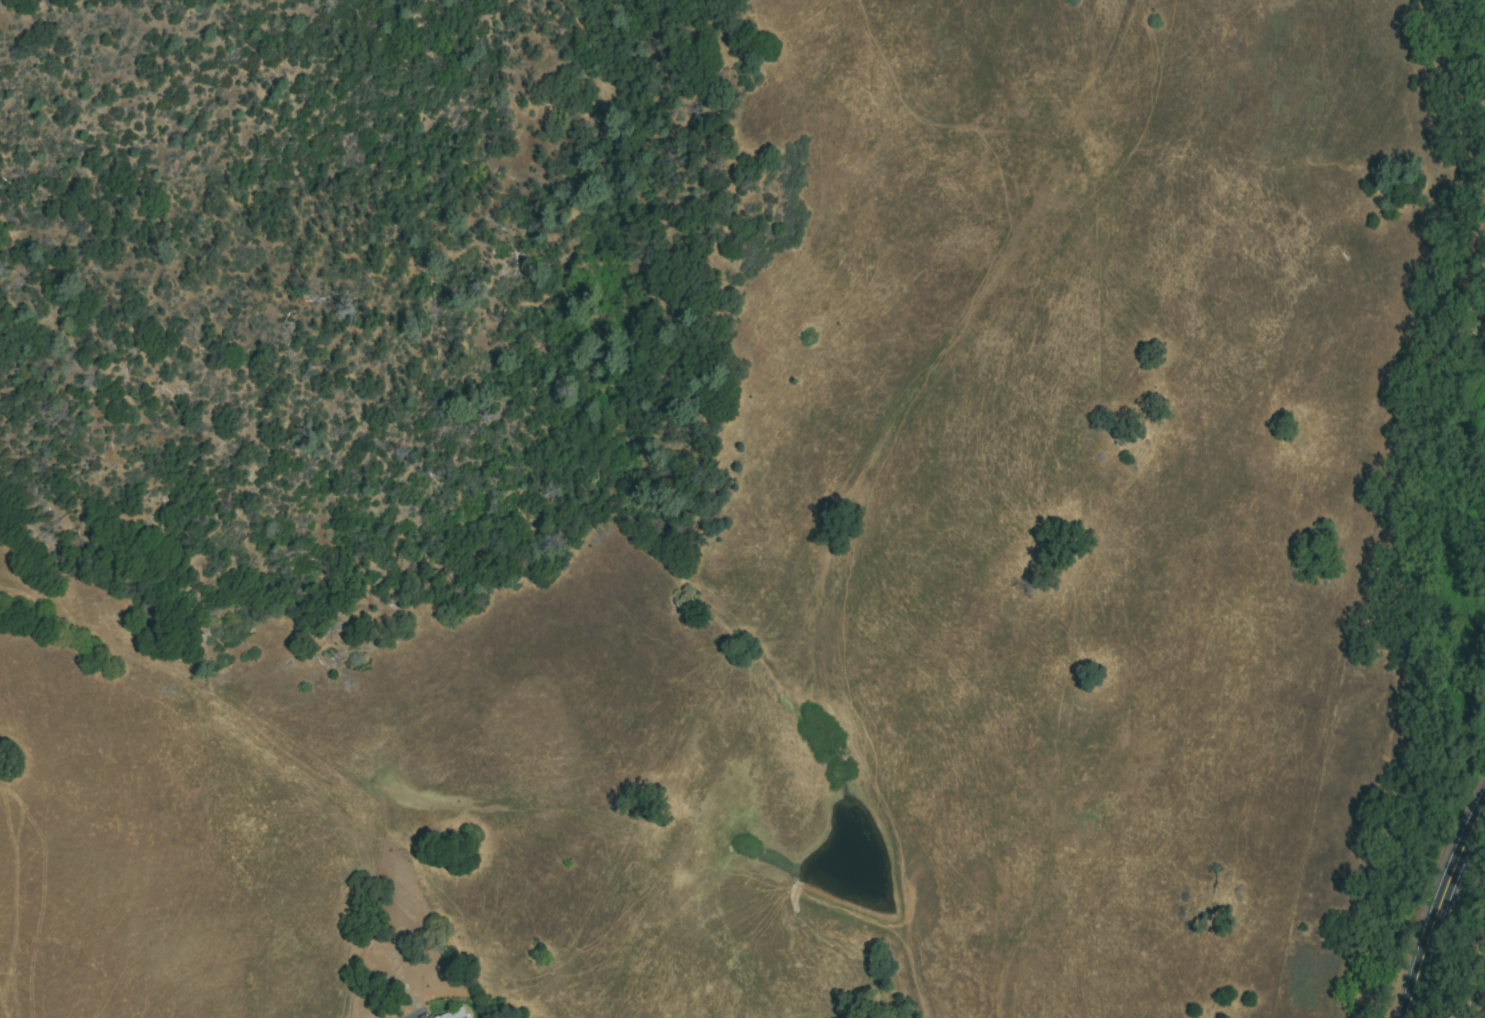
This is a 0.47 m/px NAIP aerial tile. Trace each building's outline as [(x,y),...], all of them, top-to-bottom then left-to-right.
[(464,1009),(467,1017),(438,1017),(464,1009)]
